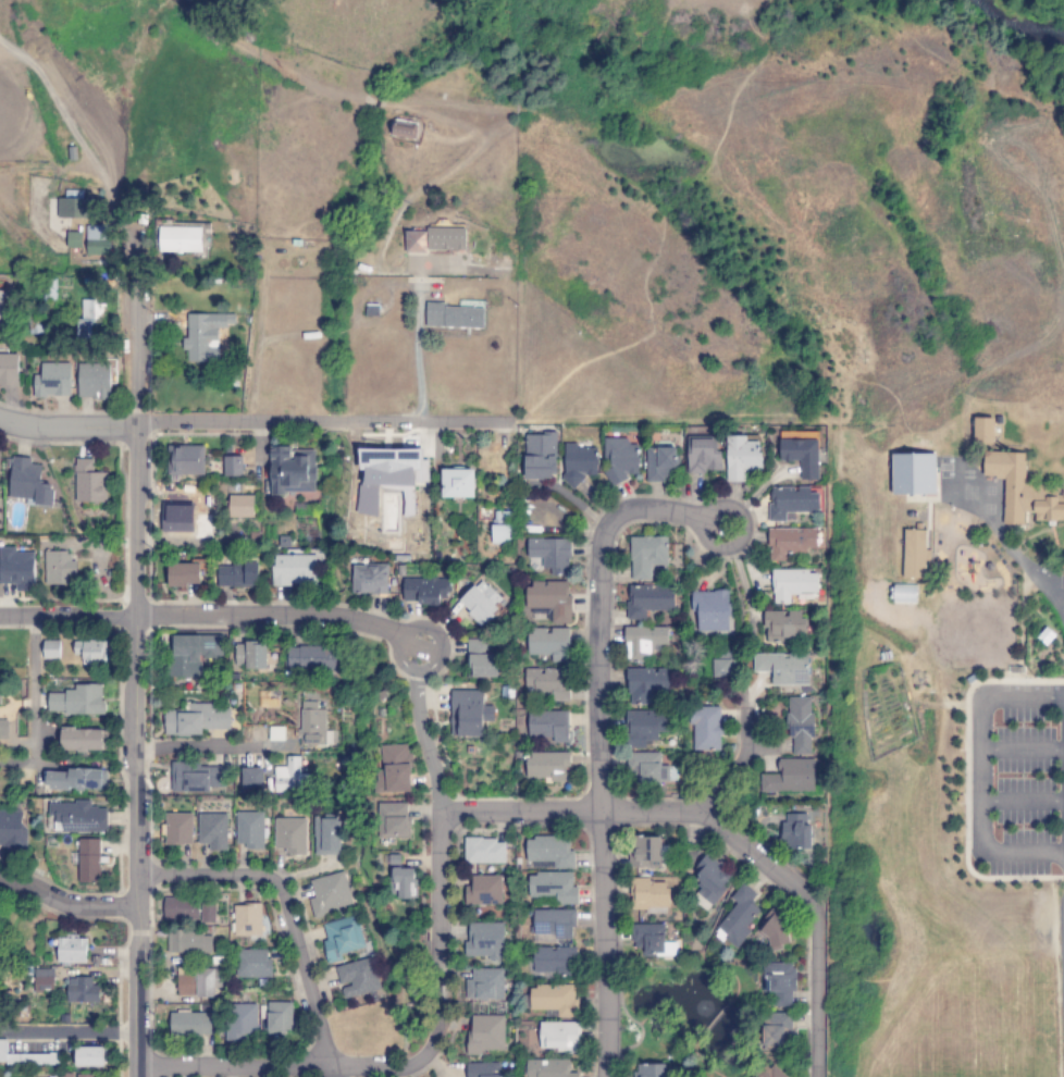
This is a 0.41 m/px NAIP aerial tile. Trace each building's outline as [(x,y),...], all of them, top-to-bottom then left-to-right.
[(416,139),(418,125),(393,122),(392,137),(416,139)] [(92,199),(83,199),(83,191),(66,191),(66,199),(58,199),(57,218),(91,219),(92,199)] [(412,230),(411,249),(472,250),(473,224),(433,224),(433,231),(412,230)] [(87,255),(111,256),(111,227),(88,226),(87,255)] [(160,252),(203,253),(204,228),(160,227),(160,252)] [(68,248),(82,248),(82,233),(67,233),(68,248)] [(429,302),(485,305),(484,326),(428,324),(429,302)] [(187,315),(188,339),(183,339),(183,351),(188,351),(188,363),(219,363),(218,327),(235,327),(235,314),(187,315)] [(0,354),(0,386),(18,387),(19,355),(0,354)] [(35,397),(71,397),(70,363),(42,364),(42,376),(34,376),(35,397)] [(109,400),(110,365),(79,364),(78,399),(109,400)] [(998,417),(997,440),(982,438),(982,443),(977,442),(978,414),(998,417)] [(525,434),(525,480),(556,480),(556,434),(525,434)] [(781,462),(800,462),(801,481),(818,480),(818,434),(780,435),(781,462)] [(727,482),(745,483),(745,471),(761,471),(761,442),(747,442),(747,436),(728,436),(727,482)] [(688,473),(723,473),(723,452),(717,452),(717,437),(688,438),(688,473)] [(629,439),(606,439),(606,471),(608,471),(608,484),(627,484),(626,475),(639,475),(639,445),(629,445),(629,439)] [(577,449),(577,443),(564,444),(565,488),(583,488),(583,476),(598,476),(597,449),(577,449)] [(205,475),(205,446),(168,446),(168,475),(205,475)] [(316,451),(295,450),(294,460),(291,460),(291,447),(271,447),(271,494),(315,494),(316,451)] [(678,449),(647,448),(646,482),(673,483),(673,470),(677,471),(678,449)] [(379,489),(404,490),(404,517),(414,517),(415,483),(429,483),(429,460),(421,460),(421,450),(360,449),(359,471),(365,471),(365,484),(358,484),(358,515),(379,516),(379,489)] [(1062,500),(1063,501),(1063,517),(1061,517),(1061,524),(1003,522),(1004,478),(995,478),(995,475),(989,474),(989,462),(990,449),(1029,451),(1028,482),(1062,483),(1062,500)] [(895,451),(940,453),(939,495),(894,494),(895,451)] [(9,498),(36,500),(35,506),(52,508),(54,484),(40,483),(42,466),(31,465),(31,459),(12,457),(9,498)] [(225,477),(243,477),(243,457),(224,457),(225,477)] [(76,503),(108,503),(107,473),(94,473),(94,459),(75,460),(76,503)] [(442,469),(441,498),(474,499),(475,471),(442,469)] [(819,512),(819,494),(811,494),(811,488),(770,488),(770,522),(786,522),(786,512),(819,512)] [(254,496),(229,496),(229,518),(254,518),(254,496)] [(492,544),(511,545),(512,512),(493,512),(492,544)] [(928,528),(927,547),(932,548),(932,559),(927,559),(926,578),(905,577),(908,527),(928,528)] [(769,529),(769,562),(786,562),(786,553),(807,553),(807,549),(817,549),(817,529),(769,529)] [(631,537),(630,580),(651,580),(651,566),(667,566),(667,537),(631,537)] [(570,540),(528,539),(527,558),(542,558),(542,568),(551,568),(551,575),(569,575),(570,540)] [(16,584),(16,592),(35,591),(35,553),(16,553),(16,548),(0,548),(0,584),(16,584)] [(68,585),(68,576),(76,576),(76,561),(69,561),(69,551),(45,552),(45,586),(68,585)] [(273,557),(273,578),(277,578),(277,586),(317,585),(317,556),(273,557)] [(200,586),(200,564),(169,564),(168,586),(200,586)] [(218,587),(258,587),(259,565),(219,565),(218,587)] [(388,565),(353,565),(353,594),(388,595),(388,565)] [(772,571),(773,605),(790,604),(790,594),(818,593),(817,570),(772,571)] [(403,604),(440,605),(440,599),(449,599),(449,580),(403,578),(403,604)] [(507,606),(482,580),(458,602),(482,627),(494,615),(496,617),(507,606)] [(526,609),(552,609),(552,624),(571,624),(571,596),(567,596),(567,583),(526,583),(526,609)] [(675,587),(628,586),(628,620),(646,620),(646,611),(674,612),(675,587)] [(698,632),(730,631),(729,591),(692,592),(692,612),(698,612),(698,632)] [(765,612),(766,643),(783,642),(783,639),(805,638),(804,611),(765,612)] [(625,658),(652,659),(653,646),(668,647),(669,629),(626,627),(625,658)] [(528,655),(552,655),(552,663),(568,663),(569,629),(528,629),(528,655)] [(171,678),(202,678),(202,658),(224,658),(224,636),(171,636),(171,678)] [(497,678),(498,655),(489,655),(489,640),(469,639),(468,677),(497,678)] [(44,660),(61,659),(60,641),(44,641),(44,660)] [(75,655),(83,655),(84,664),(108,663),(107,641),(75,641),(75,655)] [(266,643),(236,644),(236,669),(267,669),(266,643)] [(288,648),(288,672),(340,671),(339,647),(288,648)] [(733,678),(733,651),(714,651),(714,678),(733,678)] [(808,687),(809,656),(753,655),(753,672),(772,672),(771,686),(808,687)] [(526,694),(552,694),(552,702),(569,702),(568,669),(525,670),(526,694)] [(669,669),(628,670),(628,701),(669,701),(669,669)] [(49,693),(48,714),(103,714),(103,685),(75,685),(75,693),(49,693)] [(494,707),(483,707),(483,692),(452,691),(451,737),(483,737),(484,722),(493,722),(494,707)] [(813,755),(812,698),(789,699),(790,755),(813,755)] [(326,711),(317,710),(317,703),(301,703),(300,745),(325,745),(326,711)] [(203,736),(203,730),(231,730),(230,709),(213,709),(213,704),(182,704),(182,711),(165,711),(165,736),(203,736)] [(694,725),(693,750),(720,751),(721,708),(690,707),(690,725),(694,725)] [(528,712),(528,739),(554,738),(554,743),(569,743),(568,711),(528,712)] [(626,712),(626,748),(646,748),(646,741),(658,741),(658,733),(671,733),(671,712),(626,712)] [(8,739),(9,721),(0,721),(0,739),(8,739)] [(61,751),(107,752),(107,730),(61,729),(61,751)] [(375,794),(411,792),(410,745),(381,745),(382,771),(375,771),(375,794)] [(570,753),(527,754),(528,780),(565,780),(565,766),(570,766),(570,753)] [(660,753),(626,754),(627,779),(639,779),(639,784),(669,783),(669,766),(661,766),(660,753)] [(275,793),(304,792),(304,778),(301,778),(301,757),(286,757),(287,768),(275,768),(275,793)] [(815,760),(778,759),(778,774),(761,774),(761,792),(814,792),(815,760)] [(172,793),(211,792),(211,788),(225,787),(225,767),(200,768),(200,762),(171,763),(172,793)] [(242,769),(243,791),(265,791),(264,768),(242,769)] [(47,769),(47,789),(106,791),(107,772),(47,769)] [(49,803),(49,817),(55,816),(55,825),(62,825),(62,833),(107,833),(106,808),(91,808),(91,803),(49,803)] [(378,839),(410,839),(411,817),(407,817),(407,804),(378,804),(378,839)] [(0,811),(0,846),(3,846),(3,852),(25,853),(26,812),(0,811)] [(236,844),(246,844),(246,850),(264,851),(264,813),(237,812),(236,844)] [(192,814),(165,814),(165,825),(164,825),(164,846),(193,845),(192,814)] [(806,814),(782,815),(783,850),(811,849),(811,826),(806,826),(806,814)] [(198,815),(198,844),(209,844),(209,851),(227,851),(227,815),(198,815)] [(307,820),(275,819),(274,849),(285,849),(285,855),(306,856),(307,820)] [(314,855),(342,856),(342,819),(315,819),(314,855)] [(527,838),(528,869),(574,869),(574,851),(570,851),(569,837),(527,838)] [(661,838),(630,837),(630,868),(661,869),(661,838)] [(99,840),(78,840),(80,883),(101,883),(99,840)] [(505,864),(505,840),(465,840),(465,864),(505,864)] [(712,905),(734,875),(708,856),(690,879),(702,887),(697,893),(712,905)] [(416,898),(415,868),(391,869),(391,898),(416,898)] [(354,907),(344,872),(310,881),(314,898),(309,900),(314,918),(354,907)] [(557,897),(557,906),(578,905),(578,887),(573,887),(573,873),(529,874),(529,898),(557,897)] [(502,876),(471,876),(471,887),(465,887),(465,905),(501,906),(502,876)] [(632,909),(669,908),(669,883),(651,883),(651,878),(631,879),(632,909)] [(736,903),(714,933),(737,950),(750,931),(746,928),(760,910),(751,903),(757,894),(742,883),(731,899),(736,903)] [(199,899),(165,898),(164,919),(199,921),(199,899)] [(215,923),(215,903),(201,903),(201,923),(215,923)] [(262,936),(261,904),(234,905),(235,937),(262,936)] [(533,911),(534,942),(575,941),(574,910),(533,911)] [(791,945),(781,912),(755,919),(762,941),(768,939),(771,951),(791,945)] [(365,948),(356,916),(323,924),(327,941),(323,942),(329,965),(343,961),(341,954),(365,948)] [(467,957),(489,958),(489,961),(503,961),(504,924),(467,923),(467,957)] [(665,924),(632,925),(633,949),(641,949),(642,956),(678,956),(678,942),(665,943),(665,924)] [(212,954),(212,936),(195,936),(195,930),(168,930),(167,953),(212,954)] [(58,937),(58,963),(87,963),(87,938),(58,937)] [(534,974),(576,975),(576,948),(535,947),(534,974)] [(236,950),(236,978),(270,978),(271,951),(236,950)] [(335,968),(340,987),(341,987),(344,999),(380,990),(372,958),(335,968)] [(793,964),(762,964),(763,993),(771,993),(772,1007),(794,1007),(793,964)] [(35,992),(54,991),(54,969),(34,969),(35,992)] [(178,997),(216,997),(215,988),(223,988),(222,969),(177,970),(178,997)] [(465,1000),(504,1001),(504,970),(472,969),(472,980),(466,980),(465,1000)] [(92,978),(68,978),(68,1003),(100,1002),(100,986),(92,986),(92,978)] [(530,1011),(558,1011),(558,1018),(578,1018),(578,1000),(575,1000),(575,986),(531,986),(530,1011)] [(293,1003),(268,1002),(268,1032),(293,1033),(293,1003)] [(257,1005),(226,1005),(227,1041),(258,1040),(257,1005)] [(170,1013),(170,1036),(211,1037),(212,1013),(170,1013)] [(792,1013),(762,1014),(763,1050),(793,1049),(792,1013)] [(469,1056),(481,1056),(481,1051),(505,1051),(505,1016),(469,1016),(469,1056)] [(539,1049),(579,1050),(580,1023),(540,1022),(539,1049)] [(0,1040),(0,1065),(61,1065),(61,1055),(7,1055),(7,1040),(0,1040)] [(106,1048),(76,1047),(76,1067),(106,1067),(106,1048)] [(527,1076),(577,1076),(577,1073),(570,1073),(570,1060),(527,1060),(527,1076)] [(770,1062),(756,1076),(787,1076),(770,1062)] [(469,1064),(469,1076),(500,1076),(500,1063),(469,1064)] [(665,1064),(634,1065),(634,1076),(665,1076),(665,1064)]
